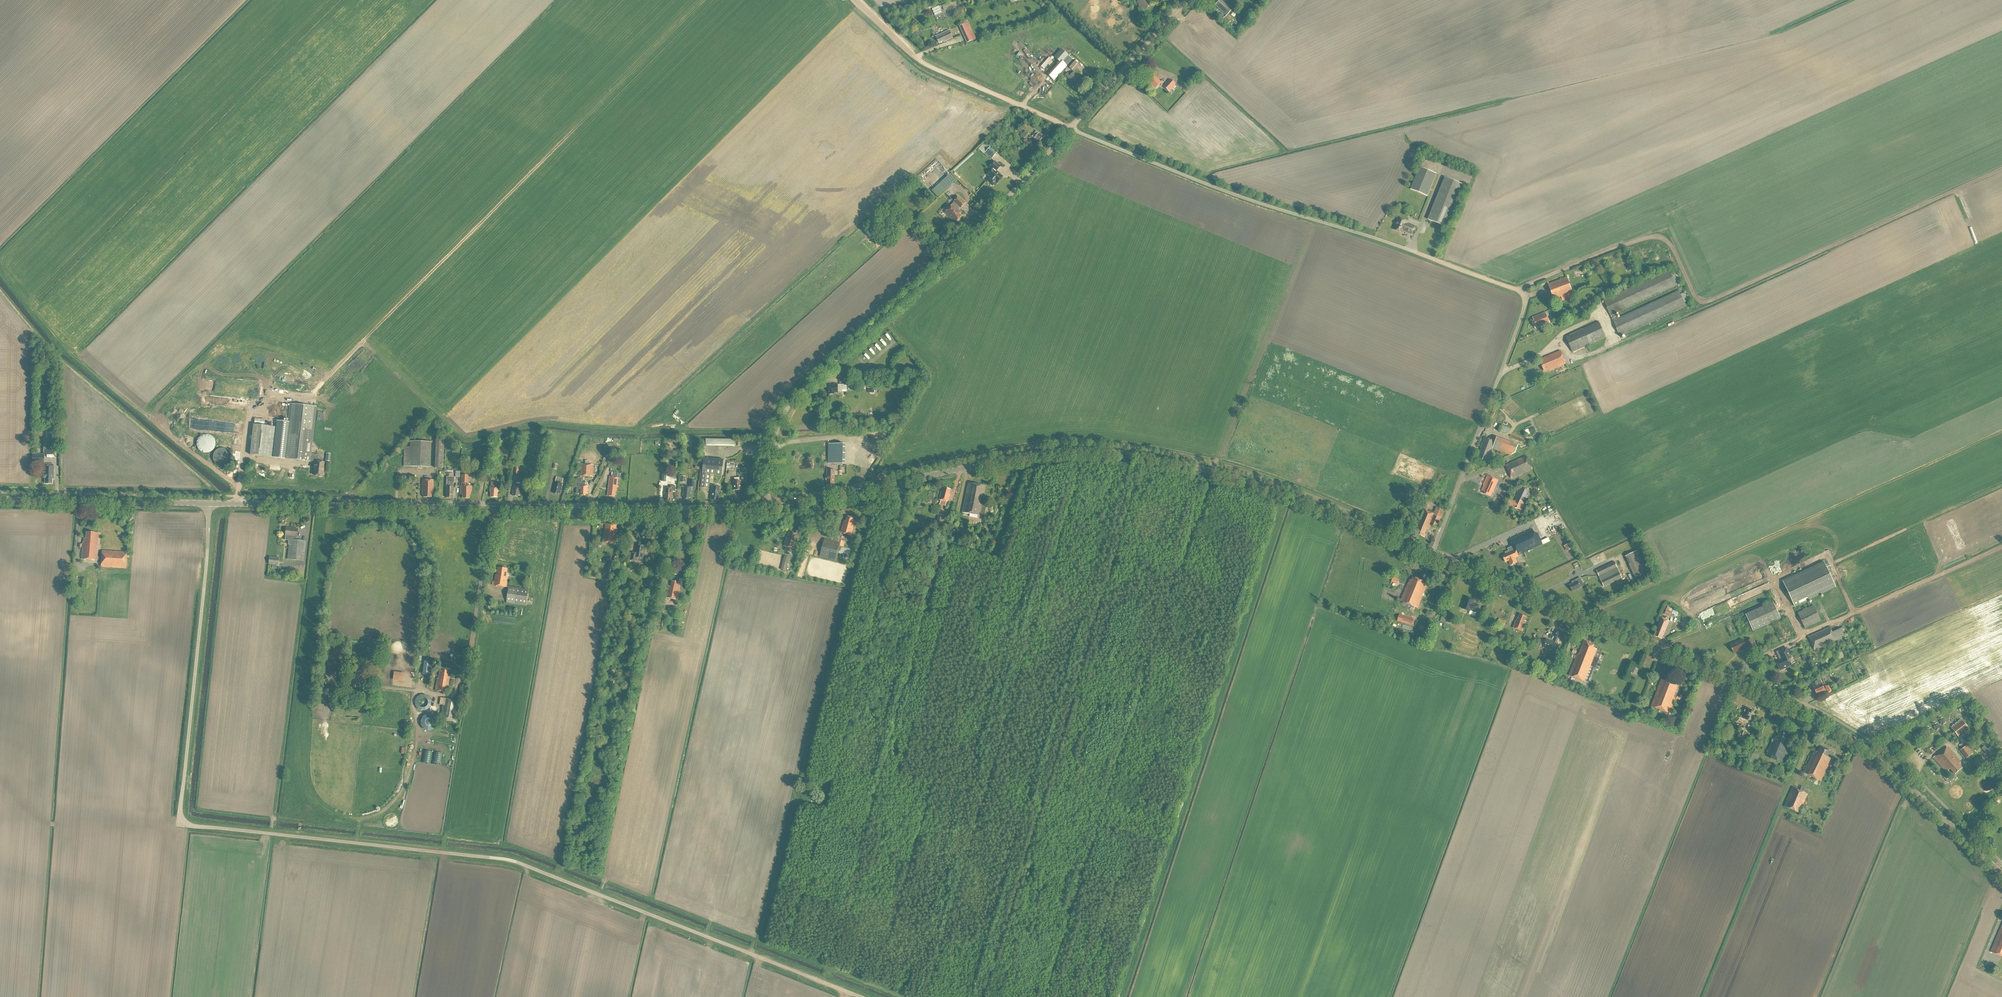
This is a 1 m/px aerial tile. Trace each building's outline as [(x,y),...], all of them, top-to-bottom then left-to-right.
[(1147,0),(1139,0),(1136,2),(1145,10),(1151,4),(1147,0)] [(1215,5),(1226,16),(1233,9),(1230,6),(1229,7),(1222,0),(1220,0),(1215,5)] [(932,9),(935,15),(942,12),(941,10),(943,9),(941,5),(932,9)] [(1221,20),(1227,25),(1230,22),(1225,17),(1221,20)] [(959,26),(966,43),(973,41),(973,42),(977,40),(968,22),(959,26)] [(915,38),(922,33),(919,28),(912,33),(915,38)] [(949,30),(935,37),(938,43),(943,41),(944,42),(953,38),(949,30)] [(1061,49),(1054,57),(1062,64),(1069,56),(1061,49)] [(1049,57),(1041,66),(1044,69),(1053,60),(1049,57)] [(1073,60),(1067,66),(1072,70),(1077,64),(1073,60)] [(1063,71),(1059,67),(1054,73),(1058,76),(1063,71)] [(1083,80),(1074,72),(1071,75),(1068,73),(1065,76),(1077,86),(1083,80)] [(1152,74),(1146,81),(1155,88),(1160,82),(1152,74)] [(1170,79),(1163,87),(1169,92),(1175,84),(1170,79)] [(1034,139),(1039,143),(1043,137),(1039,134),(1036,132),(1032,137),(1034,139)] [(985,153),(991,159),(997,153),(990,147),(985,153)] [(990,177),(987,181),(988,182),(988,183),(989,184),(990,184),(992,186),(993,186),(996,182),(997,183),(1003,177),(996,171),(1000,167),(995,162),(989,167),(992,170),(988,175),(990,177)] [(1436,175),(1420,168),(1411,190),(1427,196),(1436,175)] [(950,174),(932,190),(938,197),(956,180),(950,174)] [(1445,178),(1428,220),(1447,227),(1463,185),(1445,178)] [(961,208),(965,203),(958,197),(954,202),(954,203),(945,213),(951,219),(952,218),(956,222),(960,218),(960,217),(959,214),(961,213),(957,210),(960,207),(961,208)] [(1407,224),(1408,222),(1399,218),(1394,230),(1403,233),(1404,231),(1412,234),(1415,227),(1407,224)] [(1669,271),(1603,301),(1620,337),(1686,306),(1679,291),(1616,320),(1614,314),(1676,286),(1669,271)] [(1574,297),(1567,277),(1548,284),(1554,300),(1561,297),(1563,301),(1574,297)] [(1534,321),(1533,322),(1536,330),(1550,324),(1546,312),(1533,318),(1534,321)] [(1599,322),(1565,337),(1572,352),(1606,338),(1599,322)] [(1560,351),(1540,360),(1544,371),(1548,370),(1549,371),(1566,364),(1560,351)] [(838,384),(834,384),(834,385),(828,385),(828,392),(829,392),(829,394),(834,394),(834,393),(838,393),(838,392),(842,392),(842,385),(838,385),(838,384)] [(311,442),(315,407),(291,405),(285,459),(310,462),(310,461),(315,462),(314,471),(315,471),(315,476),(323,477),(324,463),(317,462),(318,455),(311,454),(312,442),(311,442)] [(36,415),(36,424),(45,424),(45,415),(36,415)] [(253,425),(250,455),(274,458),(277,427),(253,425)] [(215,446),(215,443),(215,441),(214,438),(212,436),(210,435),(207,434),(204,434),(202,435),(200,437),(198,439),(197,441),(197,444),(197,447),(198,449),(200,451),(202,452),(205,453),(208,453),(210,452),(213,450),(214,448),(215,446)] [(436,438),(435,468),(443,468),(444,438),(436,438)] [(1478,454),(1477,458),(1488,462),(1493,449),(1510,456),(1516,453),(1518,447),(1496,438),(1495,442),(1484,438),(1480,448),(1481,448),(1479,454),(1478,454)] [(404,447),(403,467),(430,468),(431,442),(410,442),(410,448),(404,447)] [(828,443),(828,463),(843,464),(843,443),(828,443)] [(213,455),(213,458),(213,460),(215,463),(216,465),(219,466),(221,467),(224,467),(226,466),(229,465),(230,463),(231,460),(232,457),(231,455),(230,452),(228,450),(226,449),(224,448),(221,448),(218,449),(216,451),(214,453),(213,455)] [(44,454),(33,454),(33,462),(44,463),(44,454)] [(862,466),(864,458),(851,455),(849,463),(862,466)] [(1511,479),(1533,470),(1526,456),(1505,465),(1511,479)] [(704,458),(702,473),(700,488),(708,489),(710,479),(711,474),(722,475),(724,460),(704,458)] [(581,464),(580,476),(593,477),(594,465),(581,464)] [(43,478),(45,478),(45,484),(52,484),(52,479),(54,479),(54,466),(44,466),(43,478)] [(827,481),(827,485),(834,485),(835,470),(827,470),(827,477),(825,478),(825,480),(827,481)] [(471,491),(472,486),(467,486),(468,475),(461,475),(461,486),(460,494),(462,494),(462,498),(469,499),(469,494),(471,494),(471,491)] [(1482,491),(1485,492),(1484,494),(1490,497),(1493,492),(1496,485),(1499,487),(1501,482),(1488,476),(1483,485),(1484,485),(1482,491)] [(446,477),(446,493),(446,494),(446,498),(452,498),(452,494),(452,493),(453,483),(454,484),(454,477),(446,477)] [(554,492),(554,494),(558,495),(559,493),(560,493),(563,479),(556,477),(553,492),(554,492)] [(612,477),(610,477),(607,496),(615,497),(616,491),(617,491),(618,478),(612,477)] [(582,482),(582,478),(577,478),(576,486),(580,486),(579,494),(581,494),(581,495),(586,496),(586,494),(588,494),(588,487),(586,487),(587,485),(586,485),(586,483),(582,482)] [(423,495),(423,497),(431,498),(431,493),(433,494),(433,480),(422,480),(422,495),(423,495)] [(691,498),(692,488),(695,488),(696,481),(689,481),(689,484),(690,484),(689,487),(683,487),(683,497),(685,497),(684,499),(689,500),(689,498),(691,498)] [(491,492),(491,497),(498,498),(498,492),(499,492),(499,488),(498,488),(498,483),(491,482),(491,486),(490,492),(491,492)] [(968,483),(962,512),(980,516),(984,516),(986,506),(982,506),(986,487),(968,483)] [(514,484),(512,492),(513,492),(512,494),(514,495),(513,496),(518,497),(518,496),(520,496),(523,486),(514,484)] [(665,498),(666,498),(666,500),(670,500),(670,499),(672,499),(673,490),(676,491),(677,485),(670,485),(670,488),(666,488),(665,493),(664,493),(664,494),(665,495),(665,498)] [(712,486),(711,500),(719,501),(720,487),(712,486)] [(1510,499),(1508,504),(1522,511),(1531,491),(1521,487),(1514,501),(1510,499)] [(951,490),(943,488),(942,492),(941,492),(939,500),(941,500),(939,505),(945,506),(947,502),(948,502),(950,495),(949,495),(951,490)] [(1443,493),(1436,490),(1433,496),(1441,499),(1443,493)] [(1418,528),(1416,534),(1425,538),(1426,535),(1427,535),(1431,525),(1438,528),(1445,511),(1436,507),(1434,514),(1424,509),(1416,527),(1418,528)] [(853,520),(853,518),(847,516),(846,522),(844,521),(843,526),(842,526),(840,533),(851,536),(855,521),(853,520)] [(604,530),(602,542),(615,544),(617,531),(616,531),(617,526),(614,525),(606,524),(605,530),(604,530)] [(303,561),(306,541),(295,540),(295,537),(297,537),(298,529),(286,528),(285,536),(285,540),(288,541),(288,545),(289,545),(288,559),(303,561)] [(1518,556),(1542,544),(1537,533),(1535,534),(1533,529),(1510,540),(1512,545),(1510,546),(1513,552),(1503,556),(1505,562),(1509,561),(1511,565),(1517,563),(1515,557),(1518,556)] [(973,533),(963,530),(961,537),(971,541),(973,533)] [(96,557),(98,533),(96,533),(86,532),(86,538),(84,538),(84,542),(83,542),(83,544),(82,544),(81,545),(79,544),(79,547),(81,548),(81,547),(83,547),(82,559),(98,560),(98,557),(96,557)] [(786,538),(784,546),(795,549),(797,543),(795,541),(795,540),(799,541),(801,535),(789,532),(788,536),(787,536),(786,538)] [(840,543),(824,539),(819,556),(835,560),(840,543)] [(1565,546),(1568,551),(1574,548),(1571,543),(1565,546)] [(631,553),(630,560),(637,561),(637,558),(643,559),(645,546),(637,545),(636,554),(631,553)] [(1638,550),(1625,556),(1636,578),(1648,572),(1638,550)] [(102,551),(101,567),(126,568),(127,552),(102,551)] [(786,571),(789,557),(784,556),(781,570),(786,571)] [(278,565),(279,558),(269,557),(268,564),(278,565)] [(614,574),(616,564),(608,562),(606,573),(614,574)] [(1614,562),(1596,571),(1604,587),(1622,578),(1614,562)] [(1809,599),(1835,587),(1824,562),(1783,581),(1795,607),(1809,600),(1809,599)] [(508,574),(507,573),(507,569),(498,568),(498,573),(497,573),(497,575),(496,575),(495,582),(493,582),(492,585),(506,587),(508,578),(508,574)] [(1423,582),(1423,581),(1416,578),(1415,579),(1413,578),(1411,581),(1410,580),(1409,584),(1408,584),(1400,602),(1418,609),(1428,584),(1423,582)] [(1569,585),(1572,592),(1581,588),(1584,586),(1580,578),(1573,582),(1574,583),(1569,585)] [(668,589),(666,598),(677,600),(681,585),(678,584),(679,582),(672,581),(671,587),(669,586),(669,589),(668,589)] [(509,586),(507,603),(507,604),(510,604),(526,606),(529,589),(509,586)] [(1473,603),(1474,600),(1467,598),(1465,602),(1464,602),(1462,608),(1470,611),(1470,610),(1476,613),(1479,605),(1473,603)] [(1773,602),(1745,615),(1753,631),(1780,619),(1773,602)] [(1799,613),(1805,628),(1822,620),(1815,606),(1799,613)] [(1664,614),(1670,616),(1673,609),(1667,607),(1664,614)] [(1416,626),(1418,620),(1406,614),(1403,620),(1416,626)] [(1515,621),(1513,628),(1522,631),(1526,622),(1525,621),(1526,617),(1520,614),(1518,618),(1517,618),(1516,622),(1515,621)] [(1448,617),(1445,626),(1450,628),(1453,619),(1448,617)] [(1506,621),(1499,618),(1497,624),(1503,627),(1506,621)] [(1656,632),(1654,636),(1662,639),(1663,635),(1664,635),(1669,621),(1661,618),(1655,632),(1656,632)] [(1815,651),(1845,637),(1841,629),(1832,632),(1830,627),(1808,637),(1815,651)] [(1556,637),(1554,642),(1557,643),(1558,638),(1563,640),(1566,634),(1557,631),(1555,637),(1556,637)] [(1550,648),(1553,642),(1546,639),(1544,645),(1550,648)] [(1743,640),(1730,645),(1733,653),(1746,648),(1746,647),(1749,646),(1750,649),(1755,647),(1751,639),(1744,643),(1743,640)] [(1597,649),(1593,648),(1594,645),(1584,641),(1579,654),(1578,654),(1569,676),(1588,683),(1594,668),(1595,668),(1602,651),(1597,649)] [(1776,662),(1780,670),(1781,669),(1782,670),(1784,669),(1785,668),(1791,665),(1788,658),(1790,657),(1786,649),(1779,652),(1782,658),(1781,660),(1776,662)] [(1639,668),(1632,666),(1629,672),(1636,675),(1639,668)] [(362,671),(358,671),(359,670),(350,668),(348,682),(360,684),(362,671)] [(439,676),(438,676),(438,679),(437,679),(435,691),(447,693),(450,674),(452,674),(453,673),(454,671),(453,670),(451,669),(440,668),(439,676)] [(462,687),(460,686),(458,698),(463,699),(466,687),(468,678),(464,677),(462,687)] [(1661,679),(1651,707),(1669,713),(1677,692),(1676,692),(1678,686),(1661,679)] [(1817,686),(1814,688),(1816,694),(1825,690),(1820,680),(1815,682),(1817,686)] [(359,688),(358,698),(369,699),(370,690),(359,688)] [(440,698),(439,705),(442,705),(440,720),(456,722),(460,701),(440,698)] [(1743,713),(1741,718),(1748,720),(1752,710),(1746,708),(1744,714),(1743,713)] [(1961,719),(1951,727),(1959,738),(1969,730),(1961,719)] [(1750,734),(1744,731),(1742,736),(1740,739),(1744,741),(1745,738),(1747,739),(1750,734)] [(1786,740),(1789,734),(1781,731),(1778,737),(1776,736),(1775,740),(1774,740),(1773,742),(1772,742),(1767,755),(1782,761),(1790,742),(1786,740)] [(1831,759),(1828,757),(1831,751),(1821,746),(1818,752),(1814,750),(1803,773),(1821,782),(1828,766),(1827,766),(1831,759)] [(1992,746),(1989,749),(1986,746),(1984,749),(1992,757),(1998,751),(1992,746)] [(1947,747),(1933,758),(1946,772),(1950,769),(1955,775),(1962,768),(1959,764),(1961,763),(1947,747)] [(1960,750),(1966,759),(1971,755),(1965,747),(1960,750)] [(1751,761),(1757,763),(1760,755),(1754,753),(1751,761)] [(1976,760),(1975,763),(1980,766),(1979,768),(1981,769),(1984,764),(1976,760)] [(1792,788),(1784,806),(1799,813),(1809,790),(1801,786),(1799,791),(1792,788)] [(1990,952),(2001,957),(2001,924),(1990,952)]
